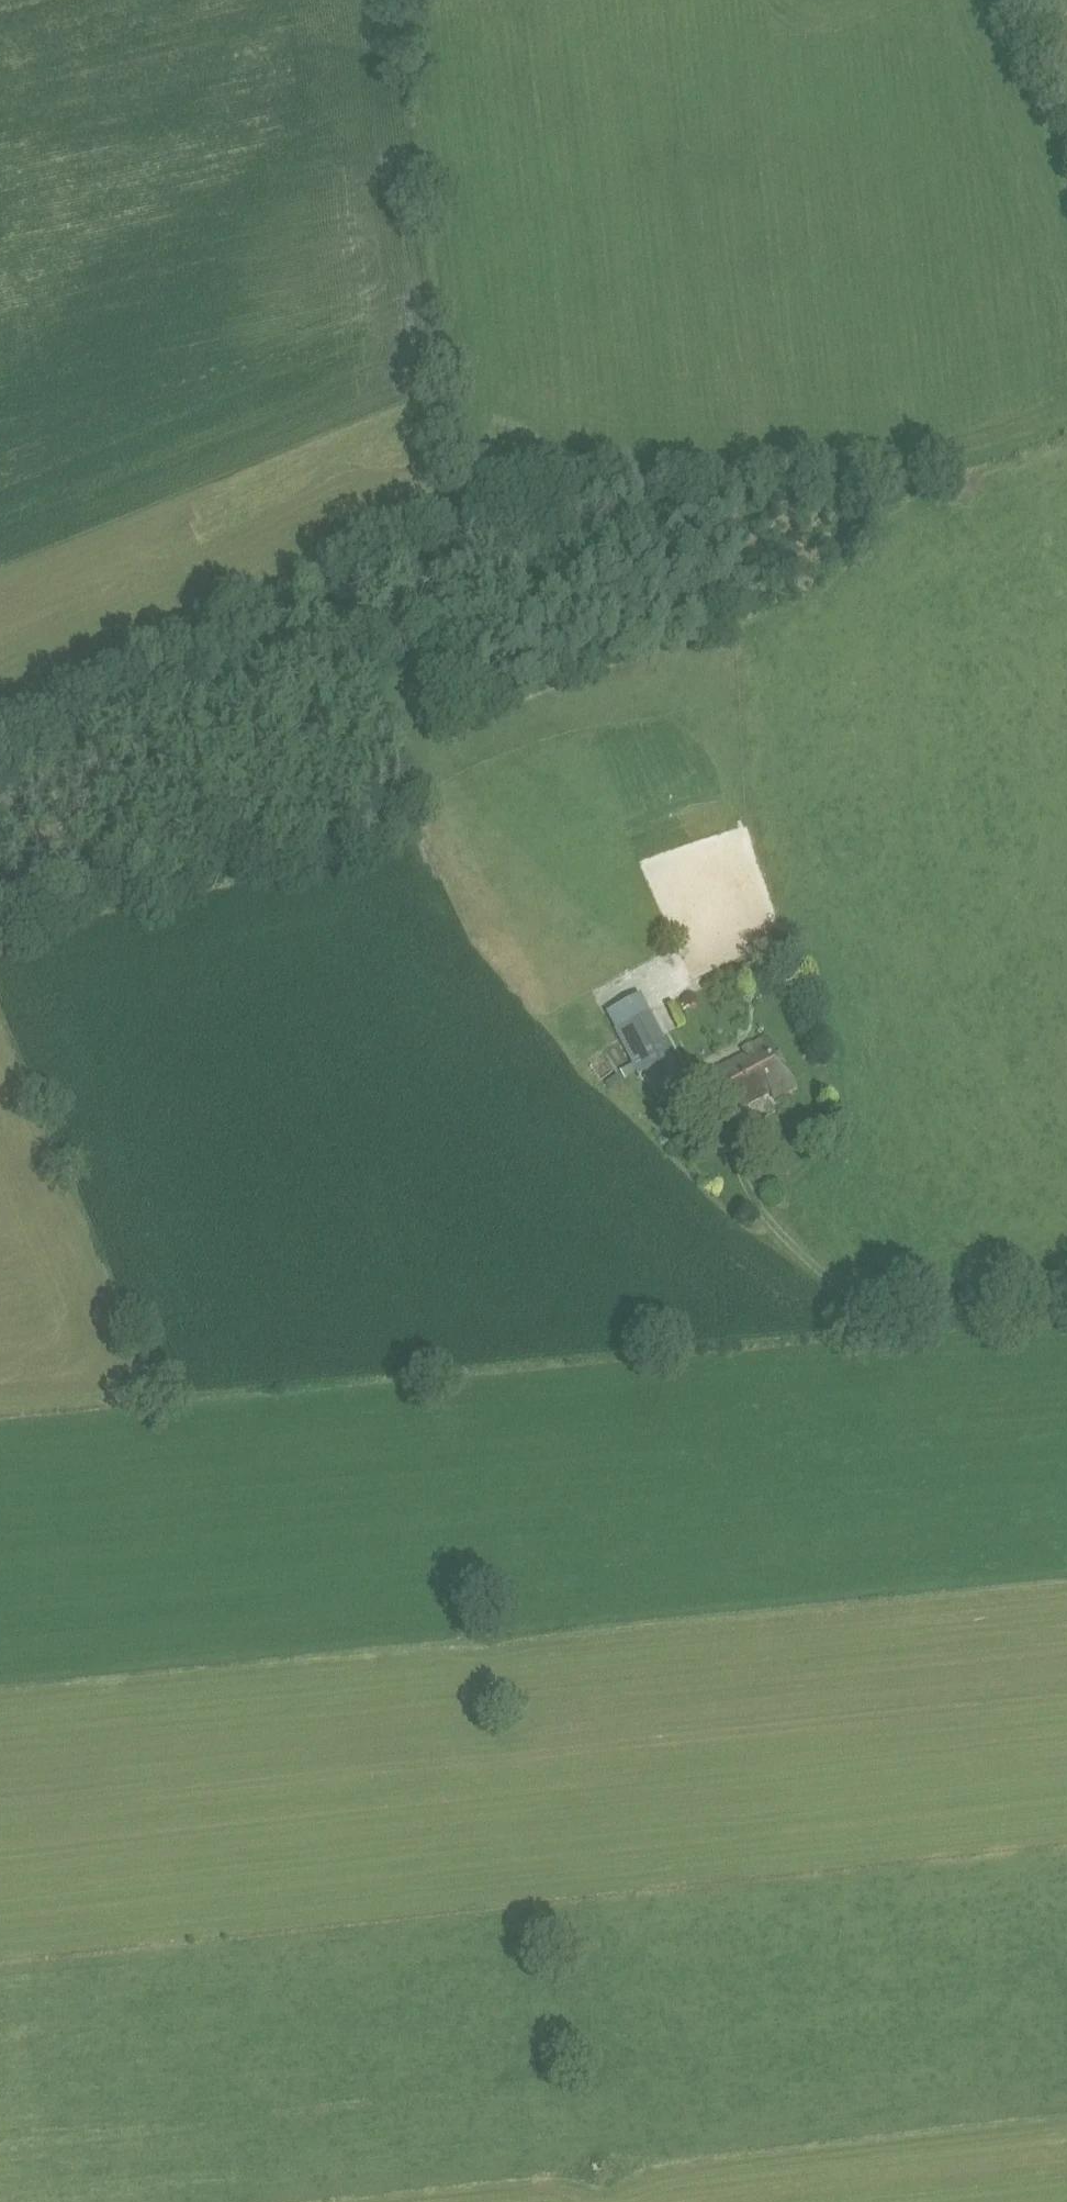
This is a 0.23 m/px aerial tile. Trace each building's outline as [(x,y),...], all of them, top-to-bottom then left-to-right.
[(686,991),(698,986),(692,971),(680,976),(686,991)] [(608,1013),(617,1029),(639,1074),(648,1070),(651,1078),(639,1084),(650,1096),(659,1111),(692,1093),(641,996),(608,1013)] [(774,1100),(793,1090),(767,1039),(743,1052),(745,1056),(714,1072),(734,1112),(771,1094),(774,1100)]
